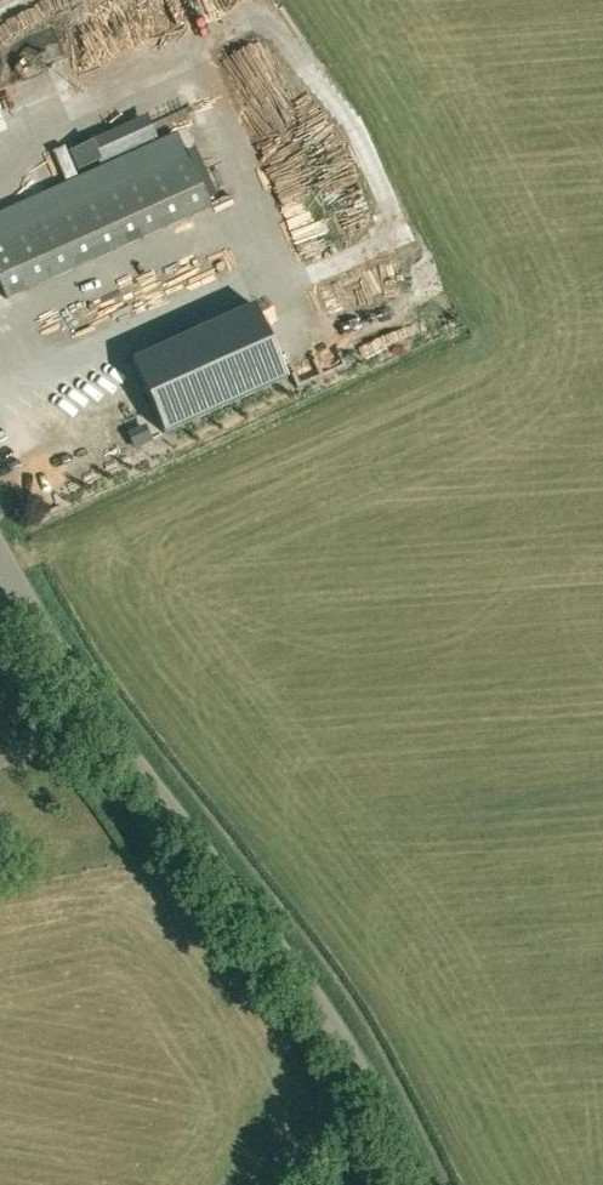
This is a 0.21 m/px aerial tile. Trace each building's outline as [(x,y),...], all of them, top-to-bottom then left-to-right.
[(28,72),(43,65),(36,49),(21,56),(28,72)] [(0,234),(0,290),(4,299),(210,206),(185,151),(145,169),(137,152),(109,164),(116,182),(0,234)] [(162,439),(286,383),(251,311),(129,365),(133,373),(61,407),(87,465),(159,432),(162,439)]
